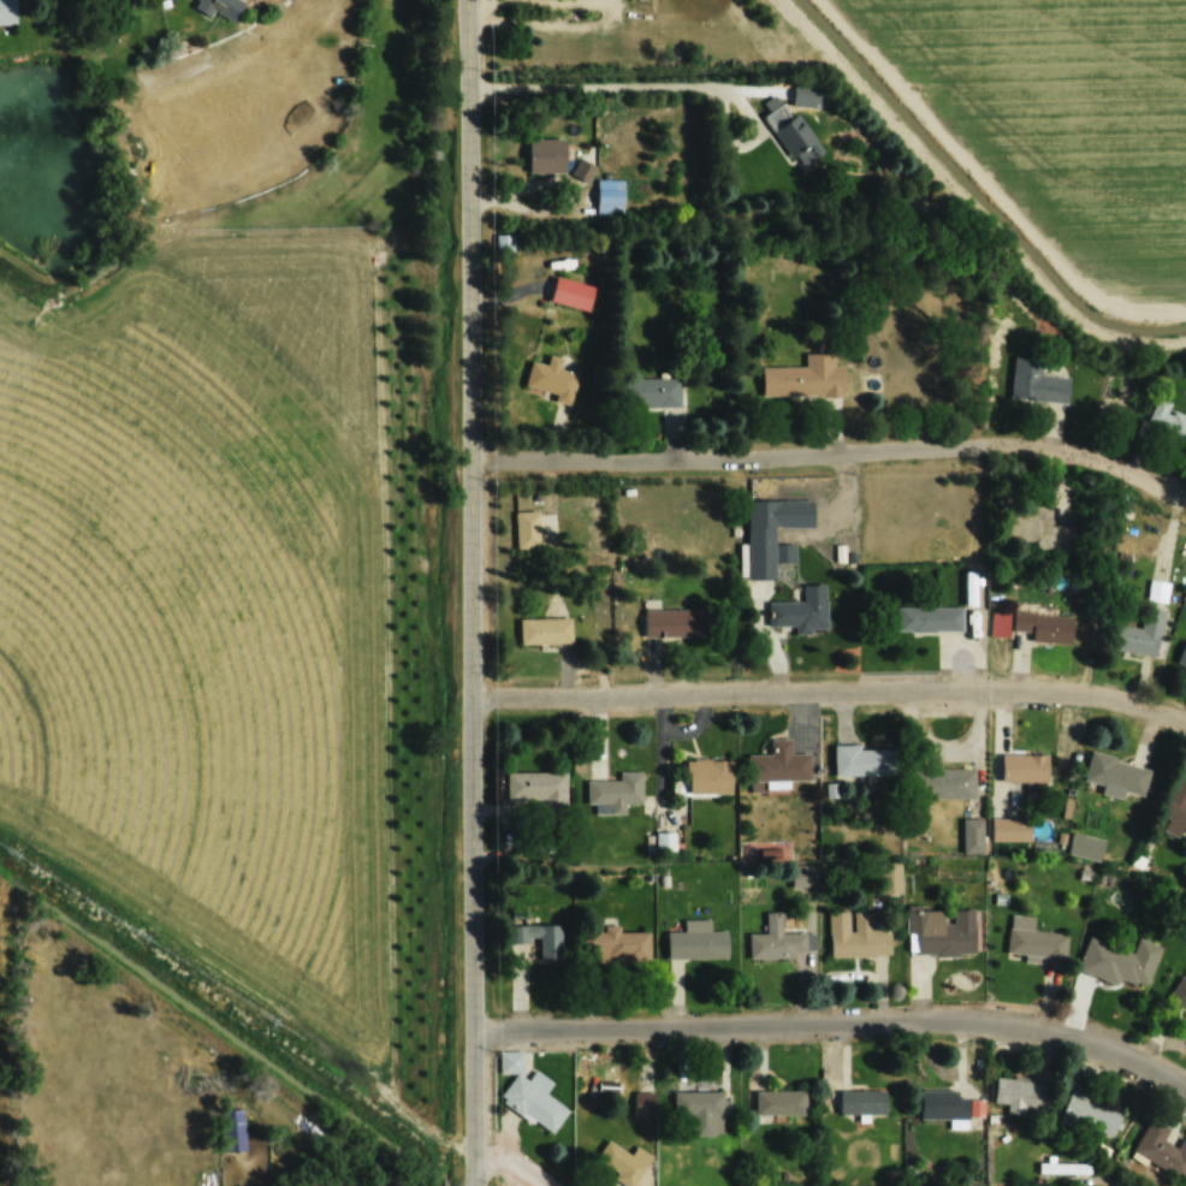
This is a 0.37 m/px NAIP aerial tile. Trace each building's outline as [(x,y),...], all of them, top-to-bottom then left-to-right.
[(14,26),(14,0),(0,0),(0,26),(14,26)] [(242,0),(182,0),(195,8),(195,9),(210,17),(213,11),(234,23),(246,2),(242,0)] [(763,115),(798,168),(822,152),(787,99),(763,115)] [(528,171),(565,171),(565,137),(528,137),(528,171)] [(572,176),(599,185),(605,169),(578,160),(572,176)] [(588,309),(594,283),(554,276),(549,302),(588,309)] [(844,398),(844,364),(834,364),(834,352),(805,352),(805,366),(759,366),(759,398),(844,398)] [(529,361),(523,386),(572,397),(578,372),(559,367),(562,358),(548,355),(546,365),(529,361)] [(1010,399),(1066,403),(1068,376),(1040,374),(1042,357),(1014,355),(1010,399)] [(680,407),(680,377),(629,377),(629,407),(680,407)] [(1170,409),(1172,402),(1156,396),(1145,431),(1185,444),(1185,415),(1170,409)] [(1007,504),(1005,547),(1078,549),(1078,525),(1050,524),(1051,505),(1007,504)] [(538,510),(515,510),(515,548),(538,548),(538,510)] [(794,561),(795,544),(775,544),(775,522),(748,522),(747,578),(774,578),(775,561),(794,561)] [(826,583),(803,584),(803,601),(768,601),(768,619),(793,619),(793,631),(827,630),(826,583)] [(897,630),(962,630),(962,606),(897,606),(897,630)] [(704,609),(643,609),(643,636),(704,636),(704,609)] [(1032,641),(1071,642),(1072,613),(1013,612),(1012,633),(1032,633),(1032,641)] [(1112,649),(1157,656),(1163,616),(1143,613),(1141,627),(1116,623),(1112,649)] [(519,618),(519,643),(570,643),(570,618),(519,618)] [(1185,667),(1185,639),(1176,663),(1185,667)] [(810,752),(791,753),(790,738),(770,739),(770,754),(749,755),(750,782),(811,780),(810,752)] [(834,746),(834,775),(896,775),(896,746),(834,746)] [(1081,789),(1140,802),(1148,765),(1089,752),(1081,789)] [(1047,754),(1001,754),(1001,781),(1047,781),(1047,754)] [(731,793),(731,759),(686,759),(686,793),(731,793)] [(975,768),(930,768),(930,798),(975,798),(975,768)] [(567,771),(506,771),(506,800),(567,800),(567,771)] [(588,814),(625,814),(625,803),(642,803),(642,771),(619,771),(619,779),(588,779),(588,814)] [(1183,830),(1185,831),(1185,800),(1172,795),(1160,829),(1180,837),(1183,830)] [(1018,817),(991,817),(991,843),(1018,843),(1018,817)] [(962,852),(983,852),(983,818),(962,818),(962,852)] [(656,851),(674,851),(674,831),(656,831),(656,851)] [(1100,861),(1104,838),(1072,833),(1068,855),(1100,861)] [(829,910),(829,956),(891,955),(890,921),(875,922),(875,909),(829,910)] [(944,922),(944,909),(907,910),(907,933),(918,932),(918,956),(975,955),(975,922),(944,922)] [(797,958),(797,950),(816,950),(816,931),(783,931),(783,912),(766,912),(766,933),(748,933),(748,958),(797,958)] [(727,959),(727,931),(710,931),(710,920),(683,920),(683,931),(667,931),(667,959),(727,959)] [(561,924),(510,924),(510,940),(539,940),(539,960),(561,960),(561,924)] [(649,930),(621,930),(621,924),(599,924),(599,959),(649,959),(649,930)] [(1064,959),(1067,933),(1009,927),(1006,953),(1064,959)] [(1160,945),(1138,938),(1133,952),(1088,937),(1078,970),(1145,991),(1160,945)] [(1185,1008),(1185,977),(1184,976),(1170,998),(1185,1008)] [(568,1109),(544,1094),(552,1081),(534,1069),(528,1080),(515,1072),(498,1099),(552,1133),(568,1109)] [(1047,1080),(995,1078),(994,1108),(1046,1110),(1047,1080)] [(1113,1136),(1121,1111),(1089,1102),(1093,1087),(1072,1081),(1060,1121),(1113,1136)] [(723,1090),(674,1090),(674,1114),(692,1114),(692,1135),(723,1135),(723,1090)] [(805,1090),(755,1090),(755,1114),(805,1114),(805,1090)] [(885,1090),(839,1090),(839,1115),(885,1115),(885,1090)] [(654,1091),(635,1091),(635,1113),(654,1113),(654,1091)] [(920,1118),(983,1118),(983,1092),(920,1092),(920,1118)] [(1185,1173),(1185,1139),(1182,1137),(1176,1147),(1163,1140),(1170,1128),(1151,1117),(1131,1151),(1182,1180),(1185,1173)] [(243,1148),(243,1125),(232,1125),(232,1148),(243,1148)] [(627,1185),(630,1185),(652,1157),(636,1145),(629,1154),(610,1140),(594,1161),(627,1185)]
